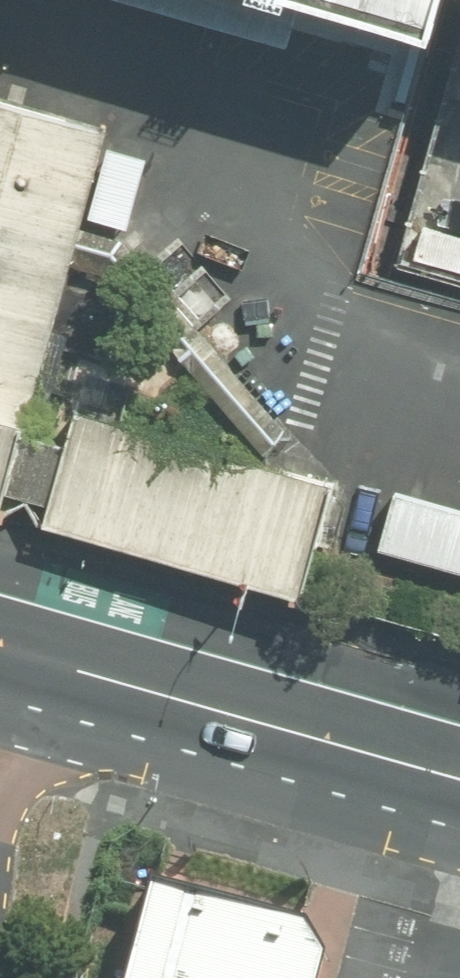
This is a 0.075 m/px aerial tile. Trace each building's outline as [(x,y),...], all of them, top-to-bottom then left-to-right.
[(303,0),(117,0),(290,48),(303,0)] [(435,34),(443,0),(313,0),(435,34)] [(106,123),(0,94),(0,497),(106,123)] [(333,478),(75,405),(38,532),(296,605),(333,478)] [(396,494),(380,554),(459,576),(459,511),(396,494)] [(297,928),(144,882),(118,977),(315,977),(319,962),(297,928)]
